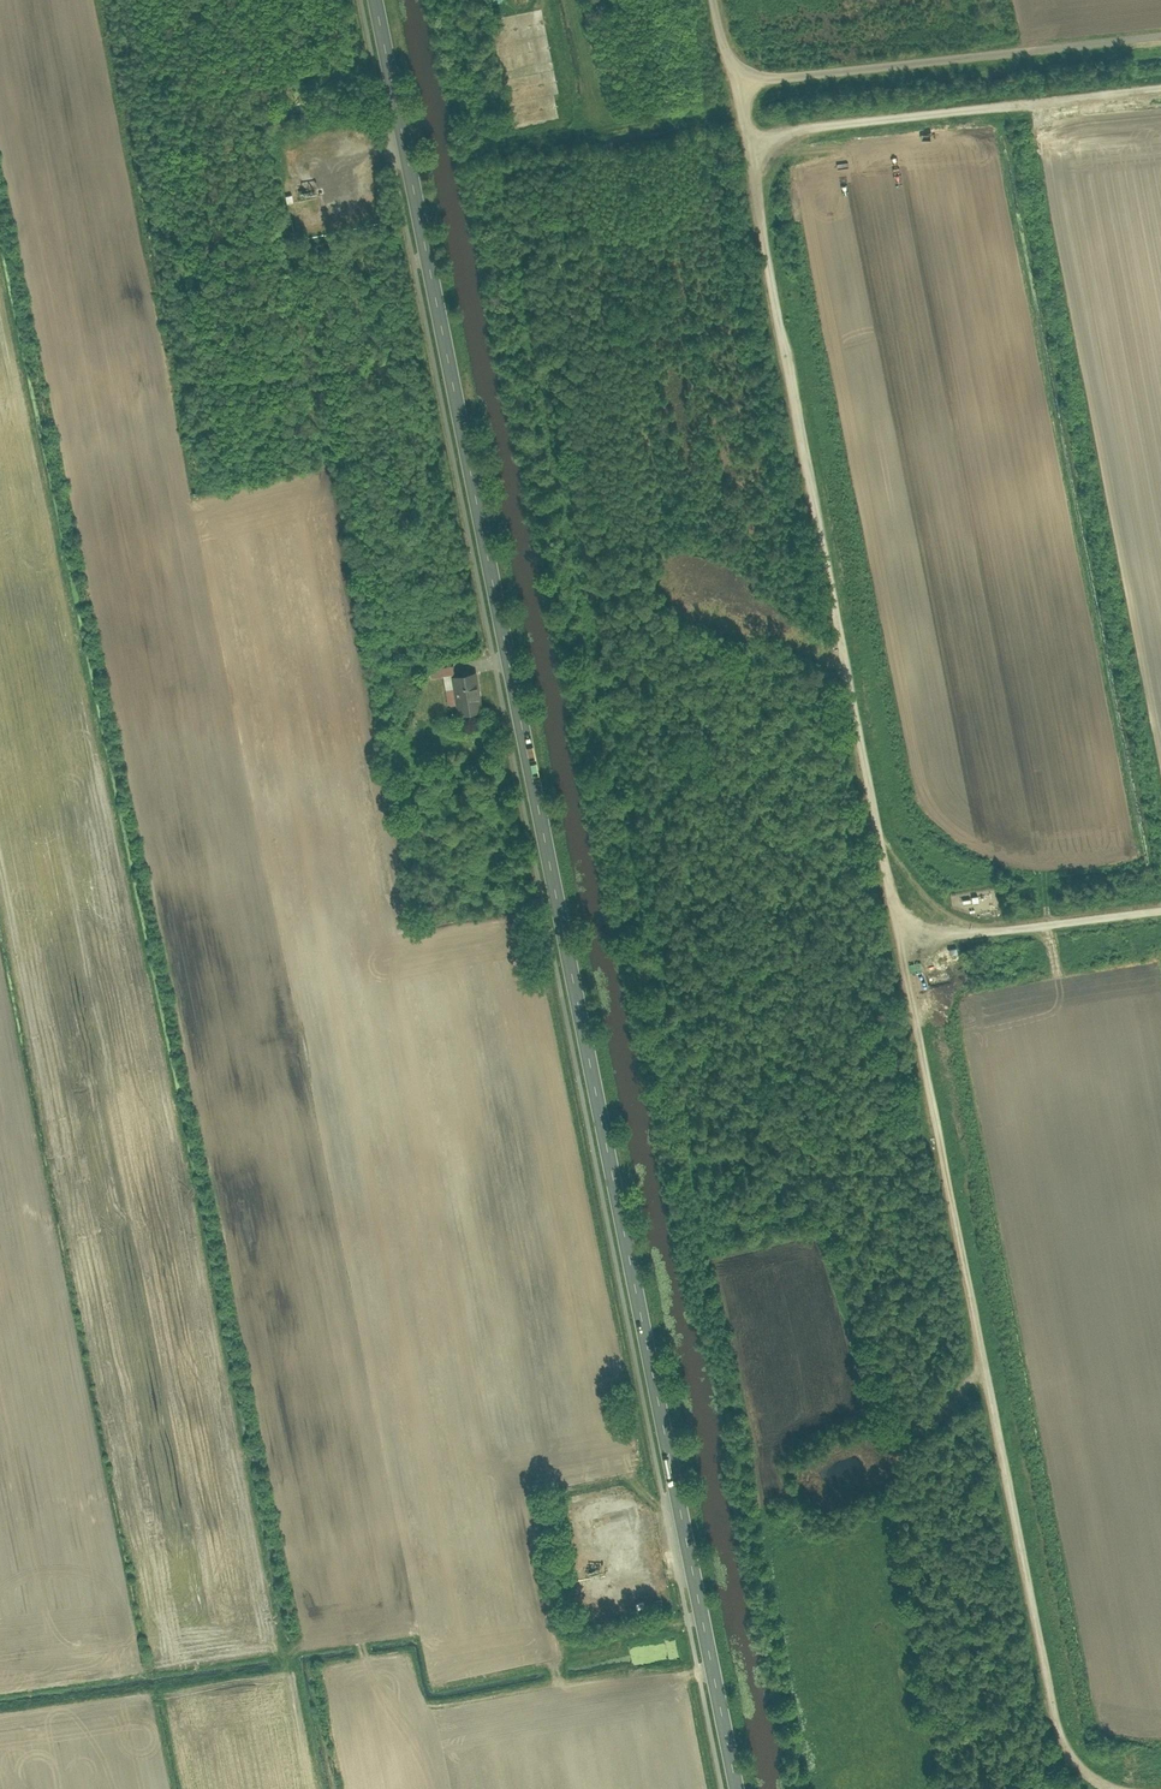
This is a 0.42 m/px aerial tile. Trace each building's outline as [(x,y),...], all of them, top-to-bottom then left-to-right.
[(488,709),(482,669),(458,672),(456,655),(432,659),(434,676),(446,674),(451,704),(460,702),(462,713),(488,709)]
